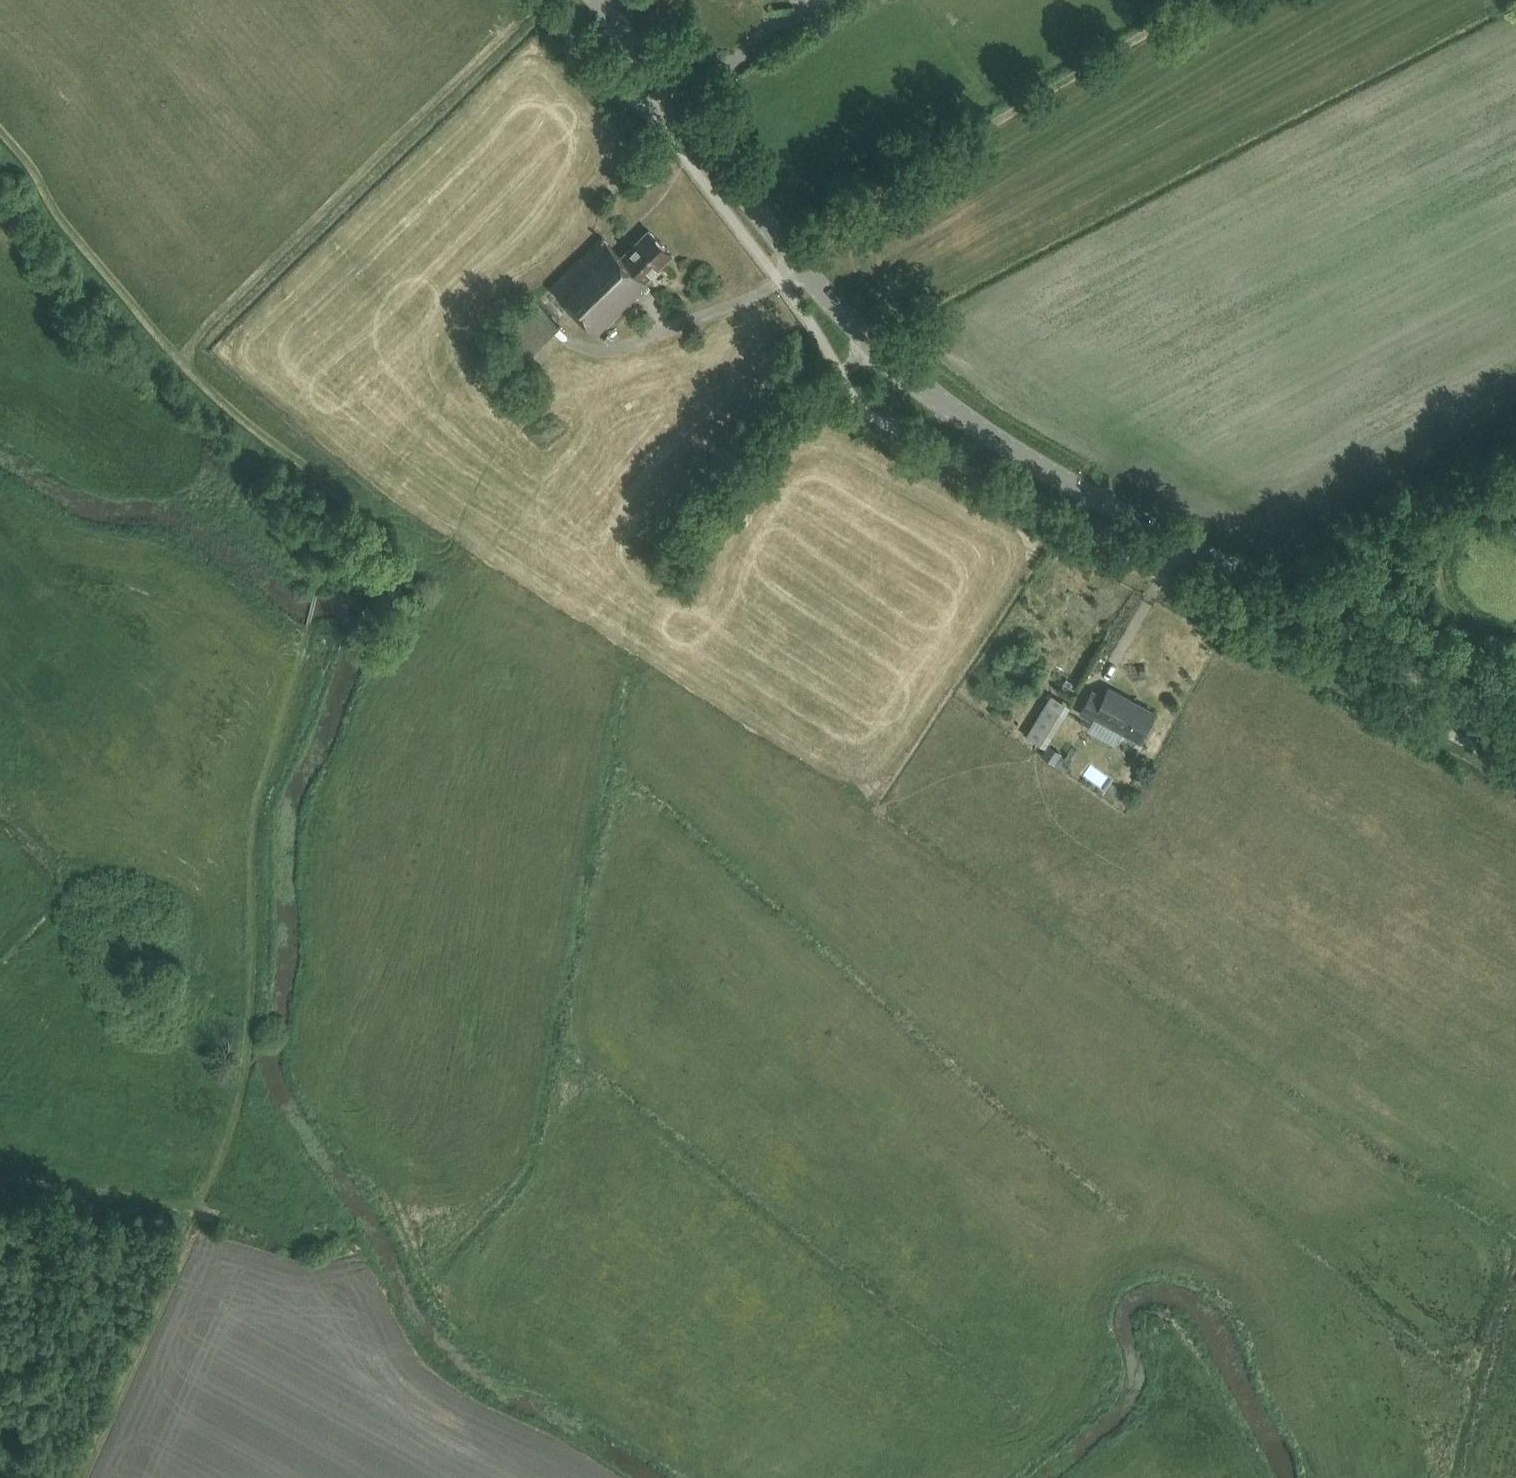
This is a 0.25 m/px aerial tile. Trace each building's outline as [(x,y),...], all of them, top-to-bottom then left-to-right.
[(648,283),(645,279),(672,254),(649,230),(621,256),(602,236),(551,287),(597,333),(648,283)] [(517,361),(558,322),(537,300),(496,339),(517,361)] [(1140,739),(1155,712),(1109,687),(1104,696),(1093,690),(1081,712),(1093,719),(1095,714),(1140,739)] [(1051,694),(1025,735),(1045,748),(1071,706),(1051,694)]
